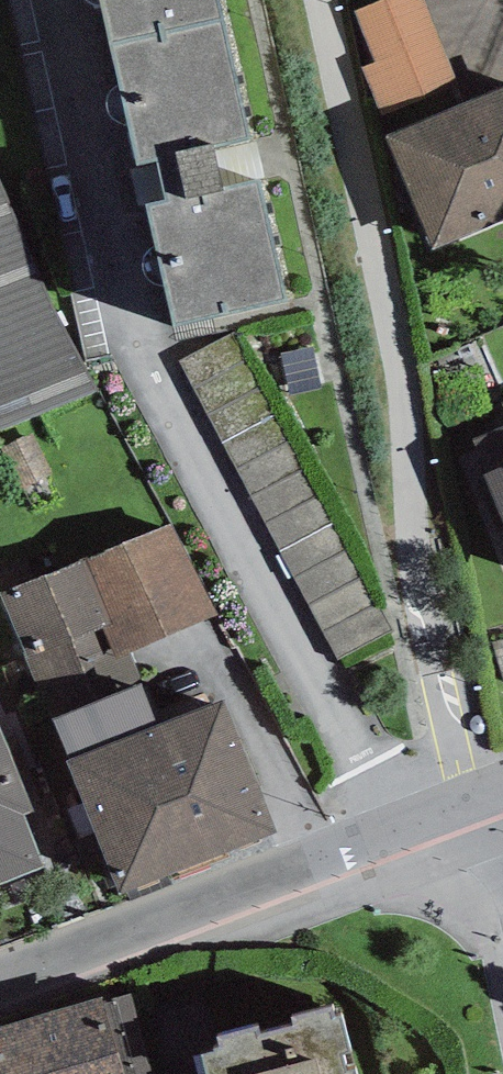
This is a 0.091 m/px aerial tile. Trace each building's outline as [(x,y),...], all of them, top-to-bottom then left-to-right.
[(111,35),(222,10),(220,0),(103,0),(111,35)] [(354,9),(375,63),(362,68),(381,115),(459,84),(425,0),(378,0),(354,9)] [(471,13),(502,8),(502,0),(469,0),(471,13)] [(250,135),(222,10),(111,35),(138,155),(157,151),(166,193),(146,198),(173,320),(286,295),(258,170),(225,178),(217,142),(250,135)] [(386,136),(434,247),(502,217),(502,86),(386,136)] [(96,390),(0,171),(0,426),(96,390)] [(384,626),(323,478),(283,494),(248,407),(266,400),(234,323),(201,337),(328,649),(384,626)] [(472,437),(485,467),(502,512),(502,425),(472,437)] [(170,523),(81,557),(108,624),(102,626),(115,658),(218,612),(170,523)] [(27,655),(102,626),(108,624),(81,557),(0,590),(27,655)] [(102,626),(27,655),(51,714),(53,713),(125,684),(115,658),(102,626)] [(125,684),(53,713),(70,755),(157,722),(141,679),(125,684)] [(276,829),(223,697),(157,722),(70,755),(67,756),(122,890),(276,829)] [(0,719),(0,881),(46,864),(27,816),(35,813),(0,719)] [(0,1022),(0,1073),(153,1073),(131,992),(104,999),(102,993),(0,1022)] [(220,1031),(223,1041),(202,1046),(209,1073),(221,1073),(222,1073),(358,1073),(355,1061),(347,1063),(342,1047),(352,1044),(342,1008),(334,1010),(331,1001),(295,1011),(297,1019),(259,1029),(257,1021),(220,1031)]
